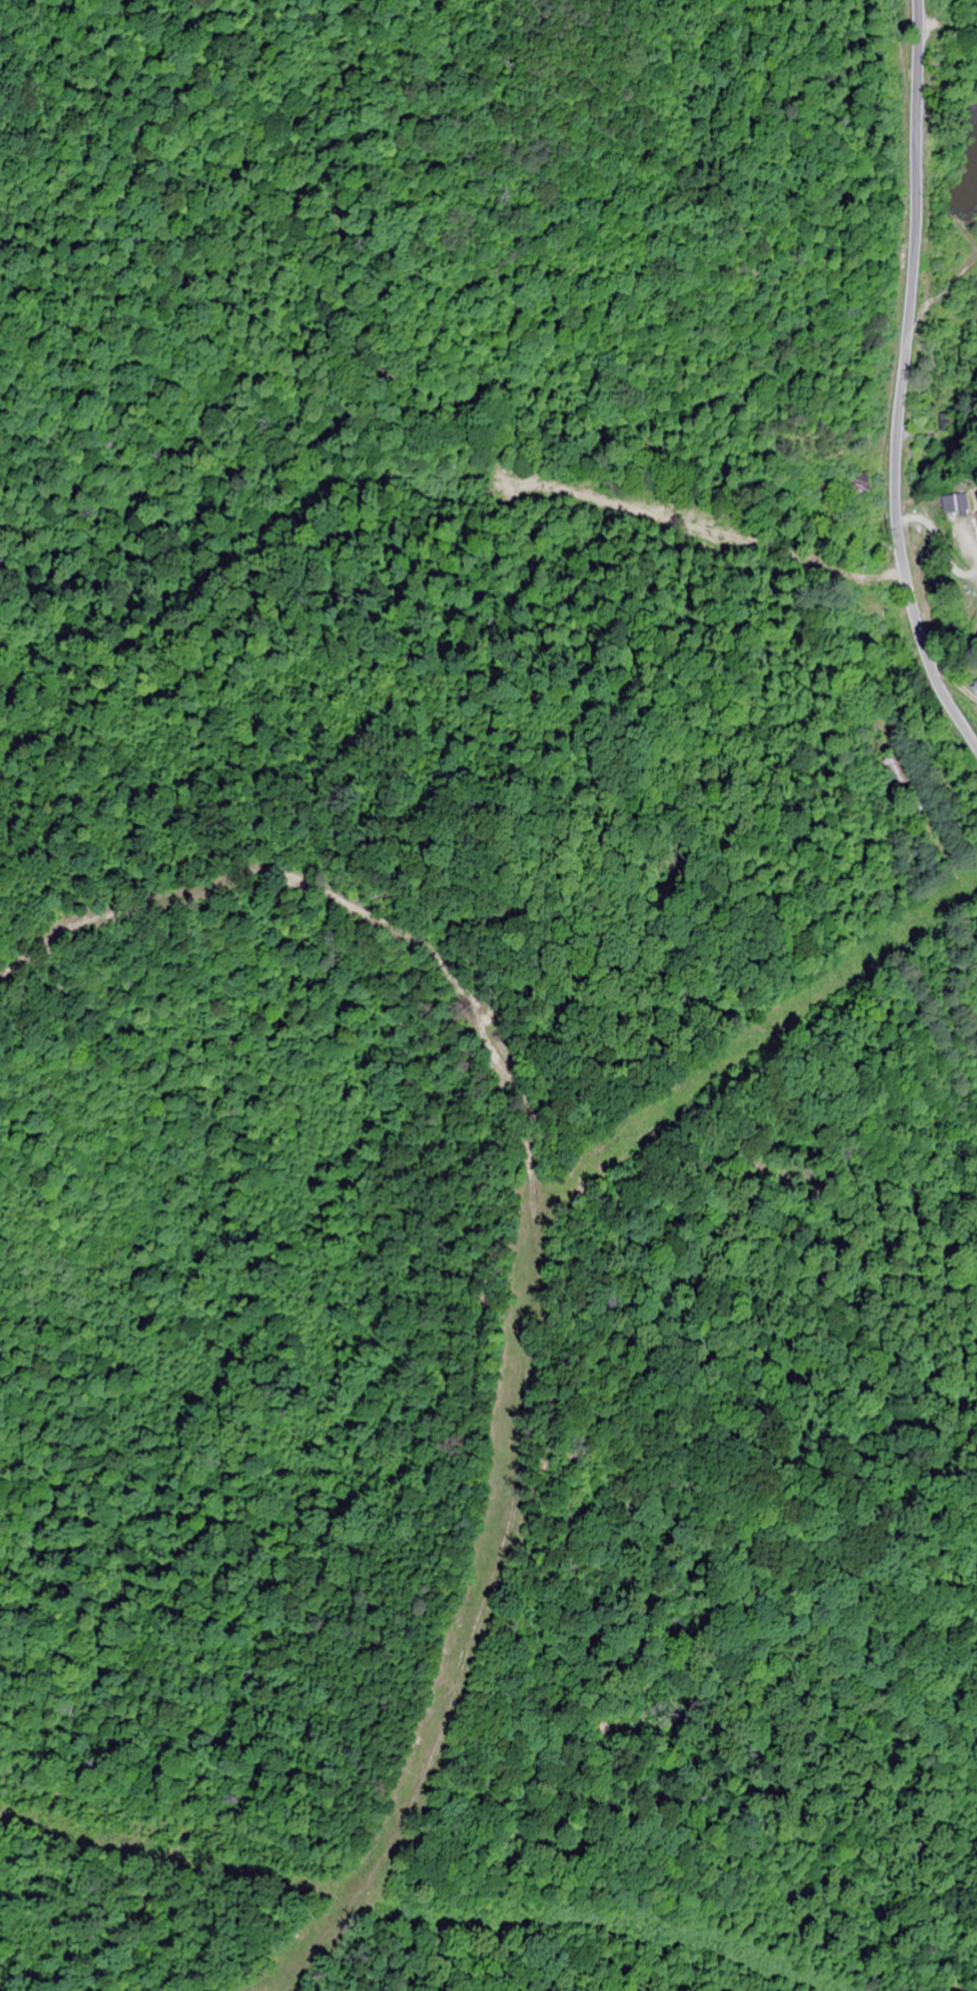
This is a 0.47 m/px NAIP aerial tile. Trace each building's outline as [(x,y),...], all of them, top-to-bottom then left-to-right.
[(849,496),(868,493),(866,475),(847,477),(849,496)] [(939,497),(939,513),(965,513),(965,497),(939,497)]
